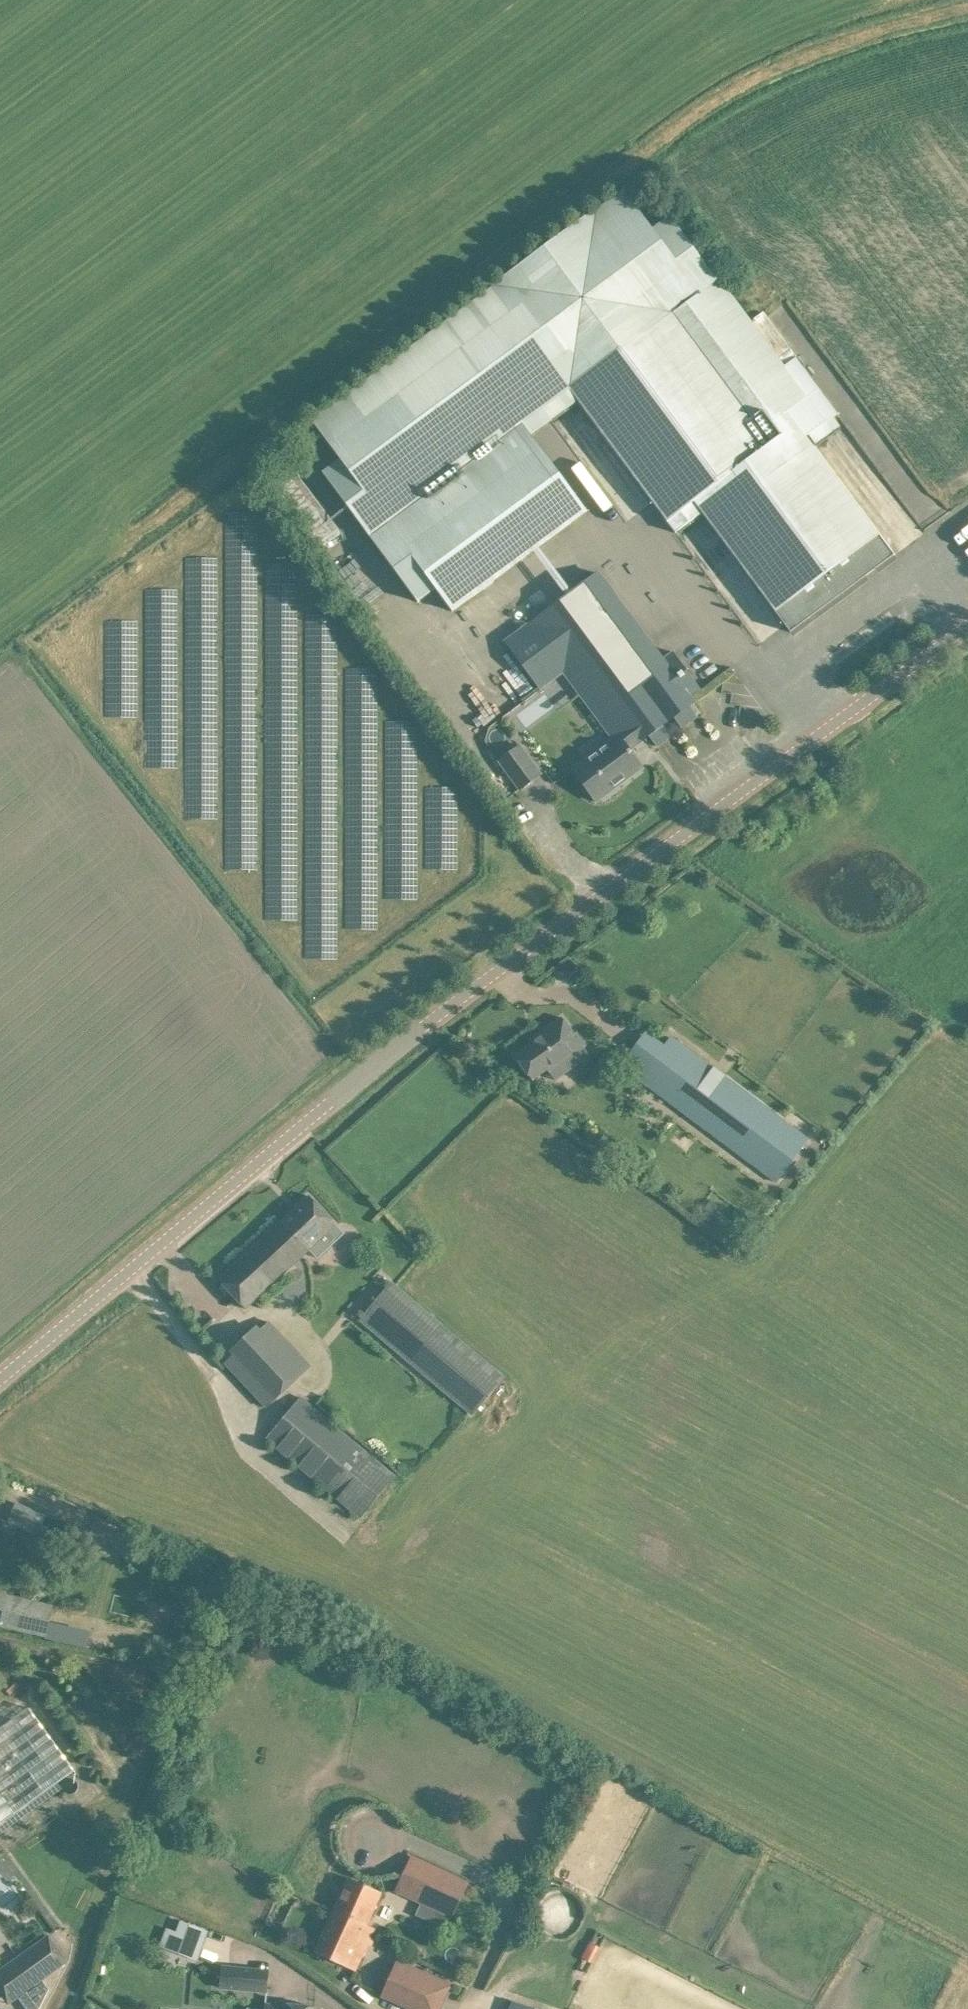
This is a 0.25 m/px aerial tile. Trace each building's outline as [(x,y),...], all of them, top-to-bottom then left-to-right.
[(670,216),(653,229),(623,190),(311,420),(342,460),(323,473),(418,603),(438,590),(453,610),(587,511),(532,436),(578,401),(664,516),(676,532),(702,512),(790,631),(894,555),(882,538),(807,437),(809,435),(817,446),(842,427),(833,416),(838,413),(796,358),(785,367),(720,280),(718,282),(670,216)] [(315,550),(340,536),(301,469),(276,483),(315,550)] [(528,624),(505,641),(541,688),(563,671),(613,739),(631,725),(643,740),(649,735),(656,746),(671,735),(668,730),(677,724),(673,718),(674,717),(681,727),(701,713),(693,703),(694,702),(690,696),(701,688),(689,672),(673,650),(662,659),(598,572),(528,624)] [(613,739),(573,769),(585,785),(597,801),(643,767),(627,745),(631,743),(634,747),(643,740),(631,725),(613,739)] [(520,745),(499,760),(520,789),(542,774),(520,745)] [(542,1039),(516,1057),(533,1080),(548,1070),(555,1080),(577,1065),(572,1057),(586,1047),(577,1033),(574,1035),(563,1018),(539,1035),(542,1039)] [(673,1037),(641,1080),(776,1181),(808,1138),(673,1037)] [(336,1224),(324,1210),(310,1195),(220,1279),(233,1294),(246,1307),(309,1249),(316,1256),(324,1249),(328,1245),(321,1238),(336,1224)] [(504,1378),(398,1286),(392,1282),(360,1320),(472,1416),(504,1378)] [(233,1355),(226,1362),(267,1406),(302,1374),(263,1332),(272,1323),(270,1321),(262,1329),(233,1355)] [(395,1477),(361,1447),(301,1397),(267,1437),(328,1487),(362,1516),(395,1477)] [(45,1634),(52,1606),(0,1594),(0,1623),(45,1634)] [(75,1770),(29,1707),(0,1728),(0,1825),(75,1770)] [(449,1916),(453,1917),(470,1881),(412,1854),(395,1891),(421,1902),(449,1916)] [(315,1951),(334,1960),(355,1970),(368,1943),(371,1945),(375,1938),(371,1936),(374,1928),(367,1925),(382,1892),(367,1886),(349,1877),(315,1951)] [(166,1927),(160,1946),(197,1960),(208,1930),(180,1920),(176,1931),(166,1927)] [(8,1964),(27,1990),(18,1997),(27,2008),(39,2008),(49,1989),(42,1979),(68,1961),(49,1935),(24,1952),(8,1964)] [(409,1945),(406,1953),(420,1959),(423,1951),(409,1945)] [(450,1983),(399,1961),(384,1994),(418,2008),(439,2008),(450,1983)] [(222,1966),(220,1987),(268,1991),(270,1970),(222,1966)] [(510,2008),(538,2008),(513,2001),(510,2008)]
